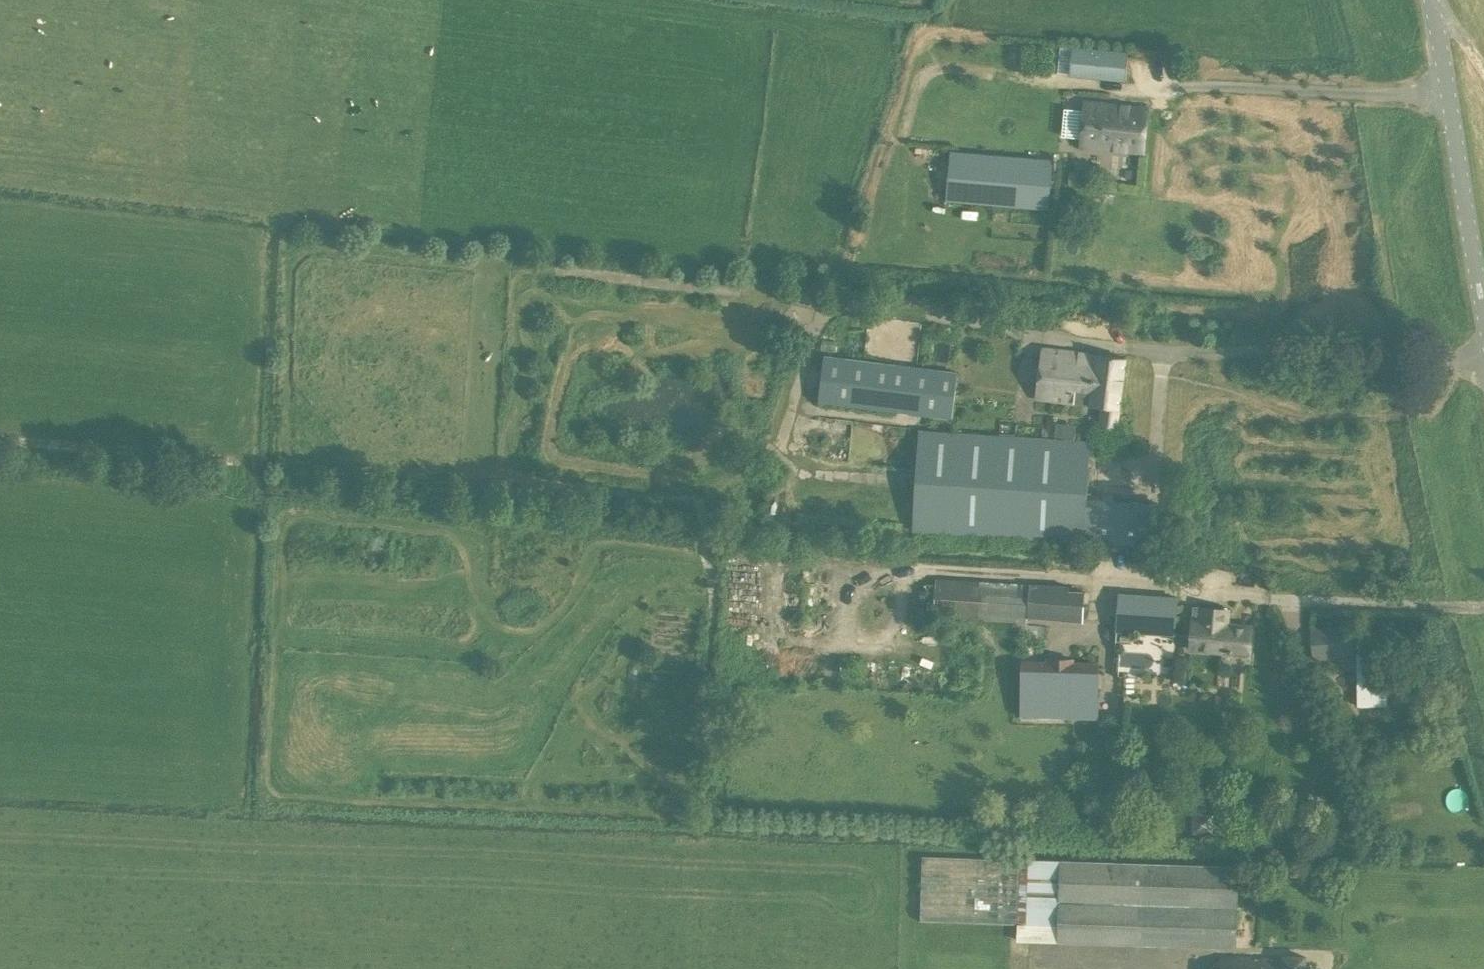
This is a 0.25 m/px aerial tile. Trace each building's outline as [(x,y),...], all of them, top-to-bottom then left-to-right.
[(1061,47),(1058,73),(1070,75),(1070,76),(1126,81),(1129,53),(1073,48),(1061,47)] [(1144,154),(1149,108),(1085,102),(1080,147),(1144,154)] [(950,152),(946,201),(1048,210),(1052,170),(1032,168),(1032,159),(950,152)] [(1120,409),(1126,359),(1042,349),(1036,399),(1102,407),(1100,425),(1116,427),(1119,409),(1120,409)] [(825,358),(820,399),(952,416),(957,374),(825,358)] [(1158,548),(1161,507),(1086,501),(1090,443),(919,431),(913,532),(1097,544),(1097,543),(1158,548)] [(934,617),(955,619),(954,635),(979,637),(980,620),(1028,623),(1029,617),(1083,622),(1085,593),(1068,592),(1068,587),(935,579),(934,617)] [(1121,594),(1118,629),(1132,630),(1135,595),(1121,594)] [(1163,598),(1160,632),(1174,633),(1177,599),(1163,598)] [(1252,628),(1227,626),(1228,611),(1203,608),(1201,623),(1193,622),(1191,649),(1249,655),(1252,628)] [(1352,625),(1311,629),(1314,659),(1355,655),(1352,625)] [(1359,706),(1387,706),(1386,642),(1358,642),(1359,706)] [(1049,659),(1049,662),(1024,661),(1022,717),(1099,718),(1100,664),(1075,663),(1075,660),(1049,659)] [(1317,663),(1304,671),(1316,690),(1329,682),(1317,663)] [(1193,813),(1193,833),(1213,833),(1213,814),(1193,813)] [(1370,851),(1382,853),(1385,838),(1372,836),(1370,851)] [(1018,925),(1020,859),(922,856),(920,922),(1018,925)] [(1018,924),(1018,941),(1060,942),(1236,948),(1238,867),(1062,861),(1027,860),(1025,924),(1018,924)] [(1306,957),(1282,956),(1282,959),(1221,957),(1221,968),(1305,968),(1306,957)]
